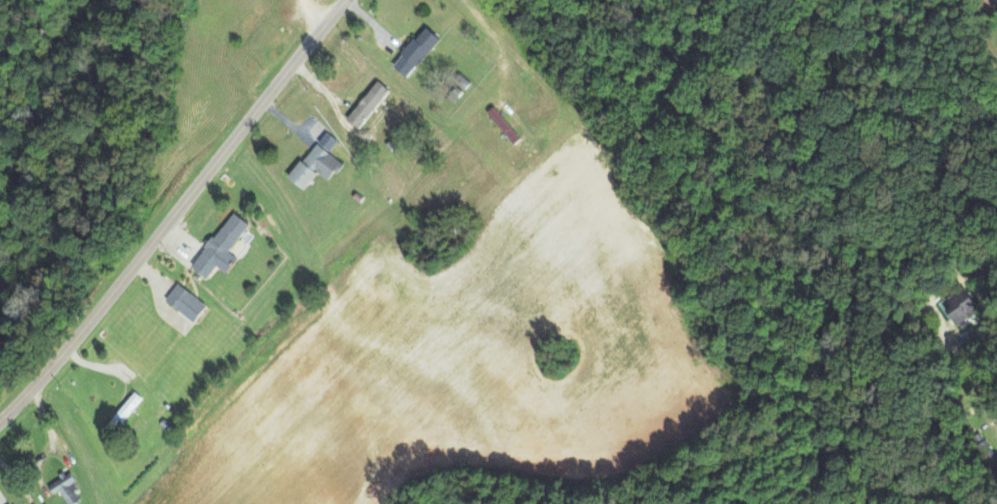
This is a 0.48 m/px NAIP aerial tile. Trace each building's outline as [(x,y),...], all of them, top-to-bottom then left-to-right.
[(440,39),(425,27),(394,67),(409,79),(440,39)] [(347,119),(359,129),(391,93),(379,82),(347,119)] [(489,111),(513,146),(521,141),(497,106),(489,111)] [(329,153),(338,141),(325,132),(290,179),(306,190),(318,173),(329,181),(343,163),(329,153)] [(209,278),(217,266),(227,273),(238,257),(230,251),(250,223),(232,211),(194,266),(209,278)] [(209,304),(179,283),(166,300),(196,322),(209,304)] [(960,324),(982,308),(966,287),(944,303),(960,324)] [(111,436),(143,397),(136,392),(104,430),(111,436)] [(62,489),(69,503),(75,503),(80,501),(74,490),(79,487),(71,472),(49,483),(54,493),(62,489)]
